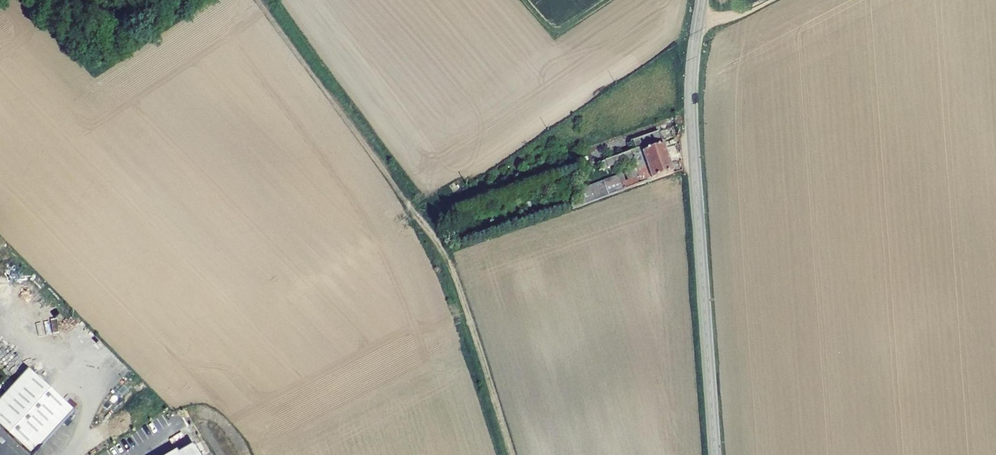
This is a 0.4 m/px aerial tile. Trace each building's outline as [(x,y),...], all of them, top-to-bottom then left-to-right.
[(660,135),(638,143),(641,152),(663,144),(660,135)] [(668,161),(663,144),(641,152),(605,164),(607,170),(625,164),(627,168),(635,165),(638,172),(647,169),(668,161)] [(672,173),(668,161),(647,169),(651,180),(672,173)] [(635,181),(628,183),(631,190),(637,188),(635,181)] [(0,401),(0,454),(35,454),(42,448),(41,447),(74,412),(28,370),(0,401)] [(194,446),(178,454),(199,454),(194,446)]
